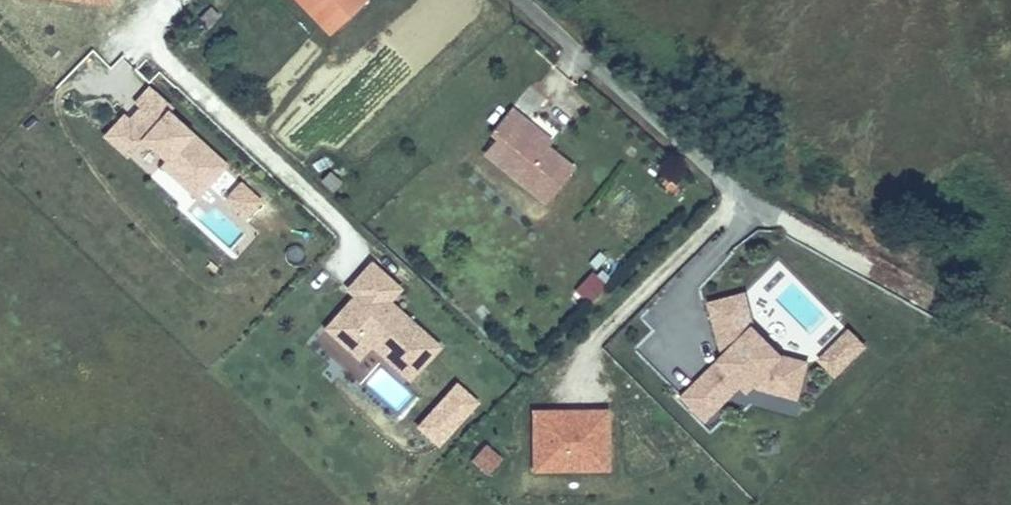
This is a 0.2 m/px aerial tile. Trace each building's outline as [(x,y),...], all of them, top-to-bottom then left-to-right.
[(328,33),(363,0),(297,0),(328,33)] [(209,7),(198,16),(207,27),(218,17),(209,7)] [(230,166),(148,87),(103,134),(132,158),(140,148),(200,202),(230,166)] [(576,162),(509,106),(474,152),(548,211),(576,162)] [(321,180),(331,191),(340,182),(329,171),(321,180)] [(238,179),(221,198),(245,220),(262,200),(238,179)] [(402,291),(369,262),(320,326),(361,365),(372,352),(415,385),(442,347),(391,304),(402,291)] [(590,267),(571,292),(589,306),(608,281),(590,267)] [(701,302),(716,357),(675,398),(705,426),(746,388),(800,404),(811,360),(780,355),(756,329),(746,288),(701,302)] [(869,348),(847,329),(817,364),(835,381),(869,348)] [(419,426),(437,443),(474,402),(456,385),(419,426)] [(608,407),(532,406),(531,472),(612,474),(608,407)] [(486,475),(501,458),(485,442),(469,459),(486,475)]
